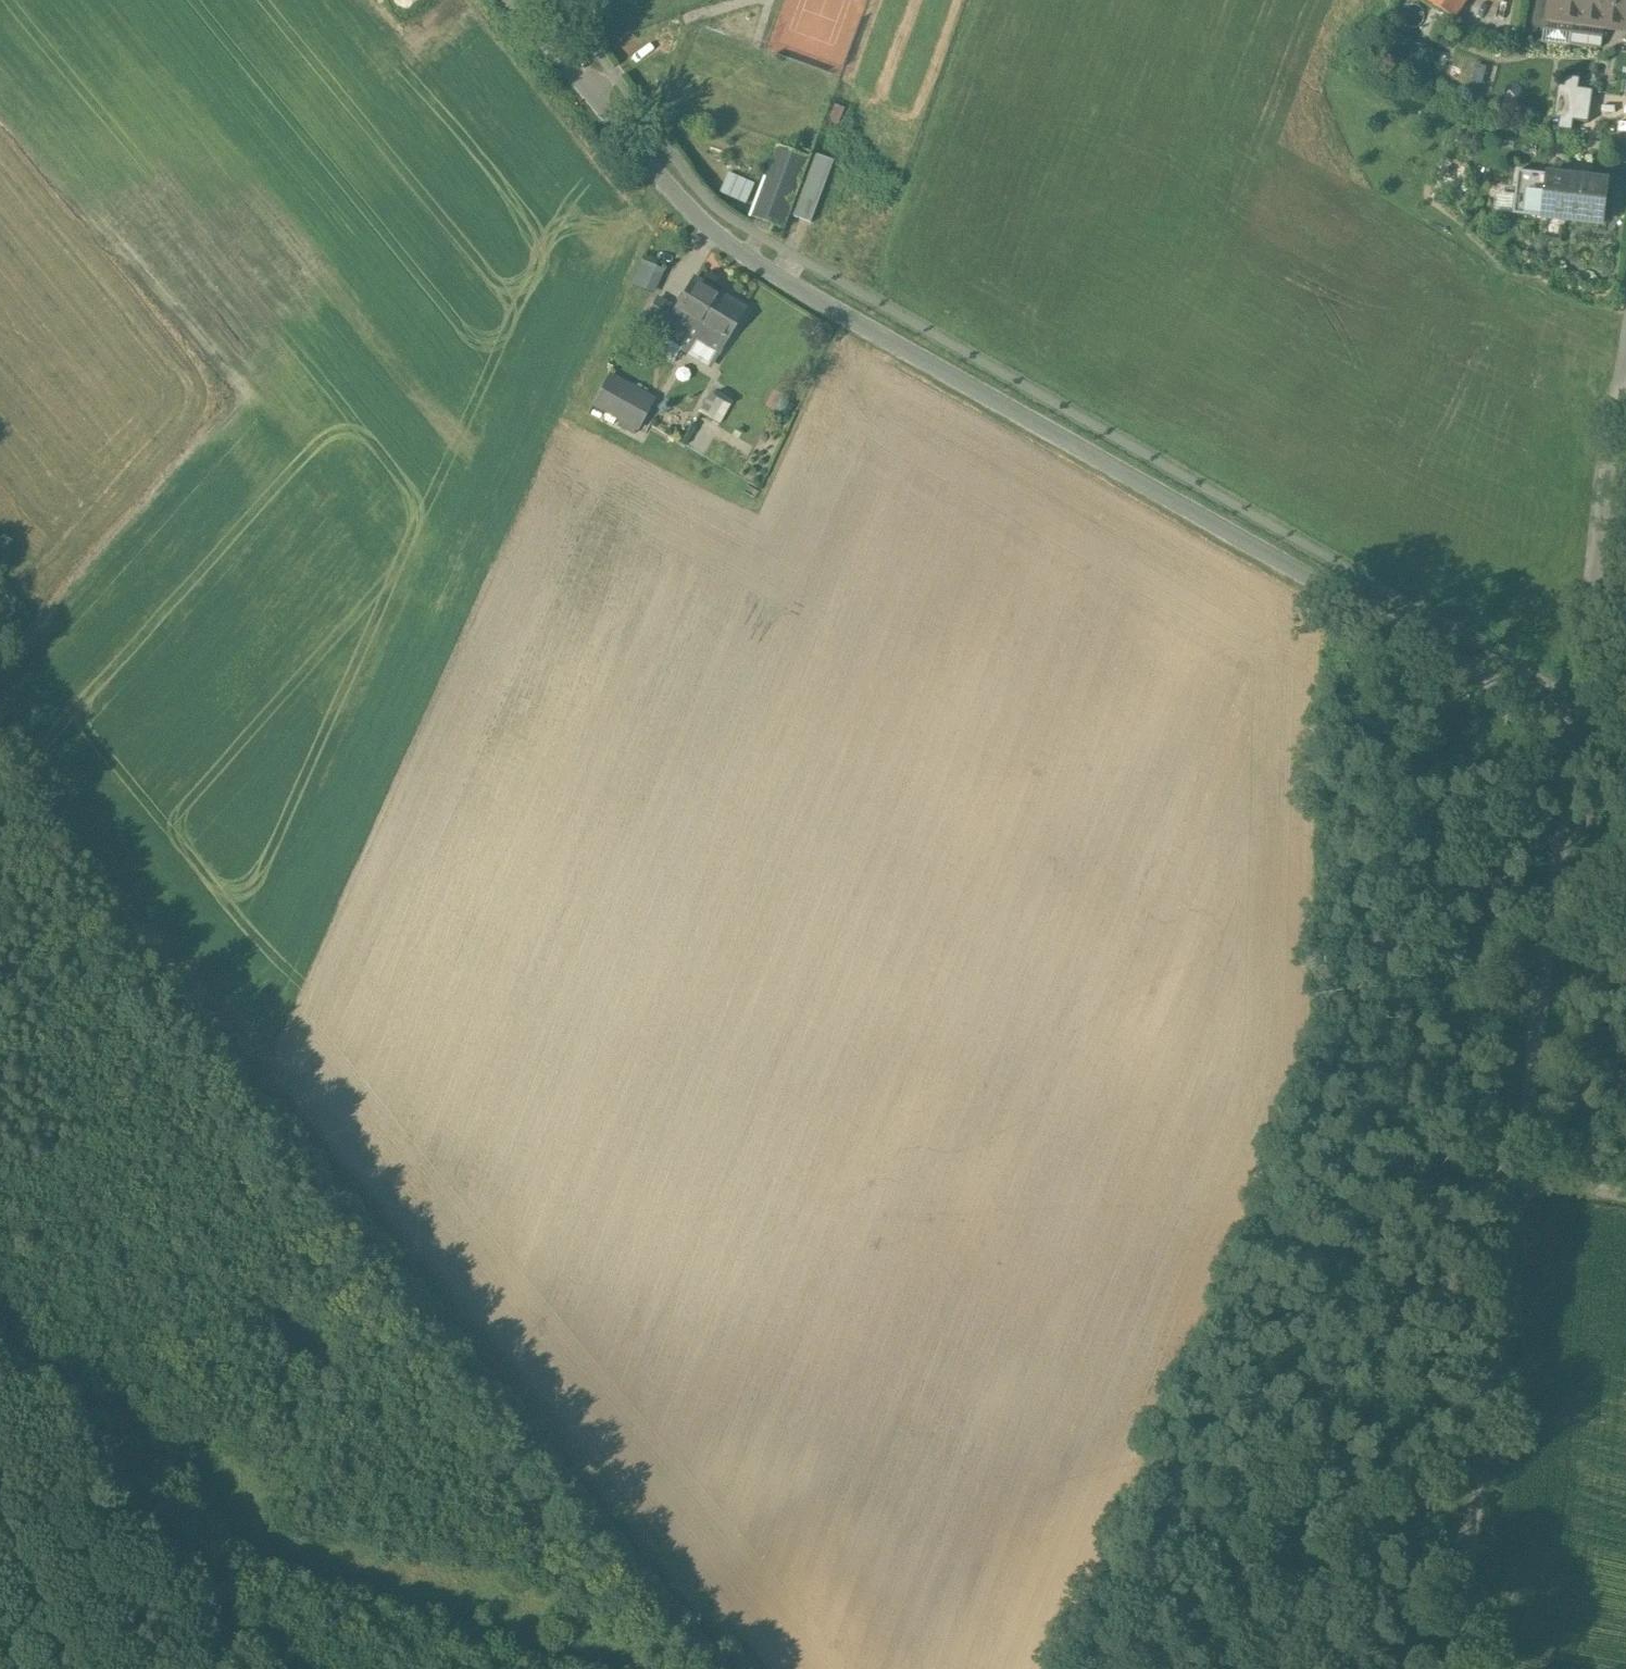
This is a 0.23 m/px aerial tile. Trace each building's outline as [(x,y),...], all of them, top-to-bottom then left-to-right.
[(1417,13),(1445,32),(1466,0),(1426,0),(1417,13)] [(1550,18),(1597,24),(1600,0),(1553,0),(1550,18)] [(1597,24),(1625,27),(1625,0),(1600,0),(1597,24)] [(1593,74),(1565,70),(1556,130),(1583,135),(1593,74)] [(780,147),(766,183),(764,182),(751,217),(758,219),(755,225),(771,234),(775,226),(782,229),(808,158),(780,147)] [(817,155),(794,217),(811,223),(834,161),(817,155)] [(733,171),(725,191),(752,202),(760,181),(733,171)] [(1606,180),(1550,175),(1546,218),(1602,223),(1606,180)] [(660,270),(642,261),(631,285),(649,293),(660,270)] [(693,279),(675,310),(657,300),(641,326),(670,343),(670,342),(688,353),(696,340),(717,354),(744,309),(693,279)] [(652,401),(609,377),(593,405),(629,425),(636,429),(652,401)] [(729,405),(708,394),(698,412),(718,424),(729,405)] [(781,395),(776,398),(773,403),(773,409),(778,412),(784,409),(786,404),(786,398),(781,395)] [(636,429),(629,425),(625,431),(633,435),(636,429)]
